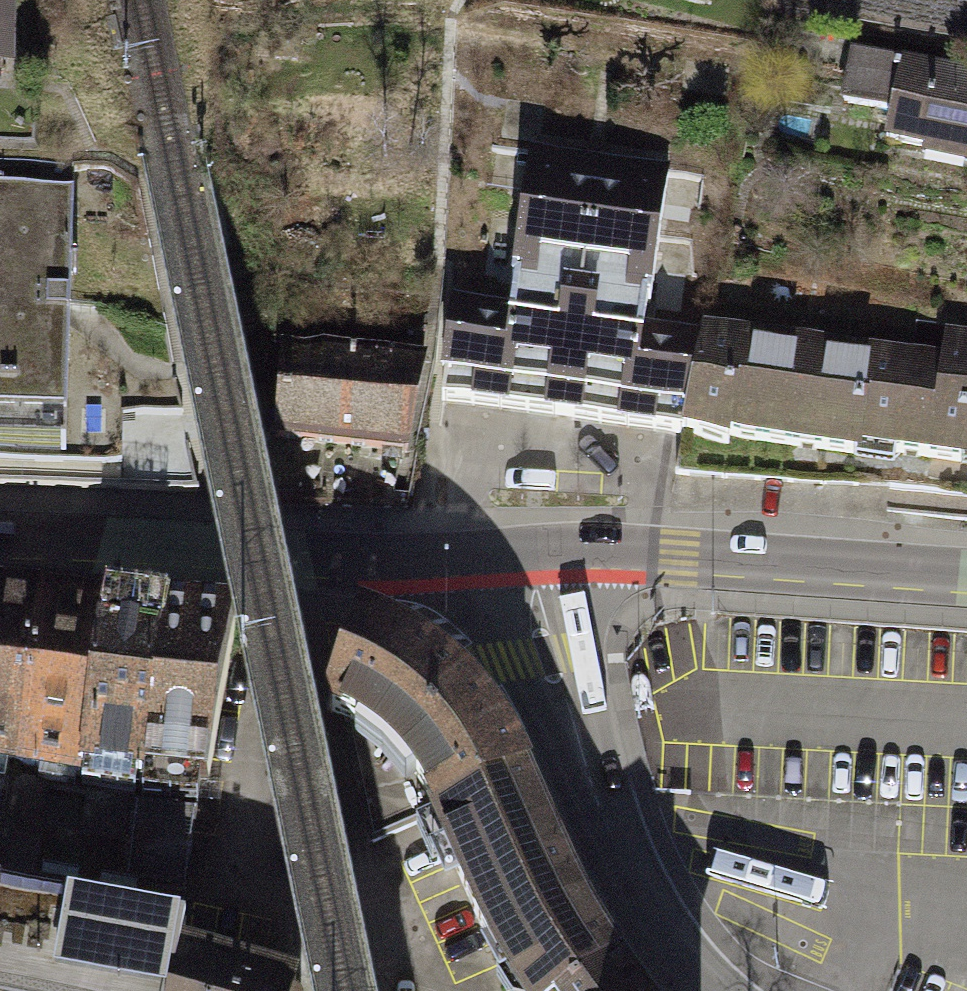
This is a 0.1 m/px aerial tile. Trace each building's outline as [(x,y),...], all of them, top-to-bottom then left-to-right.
[(966,165),(966,79),(900,72),(902,52),(855,46),(848,117),(899,122),(895,157),(966,165)] [(468,306),(457,406),(692,431),(702,338),(669,335),(689,146),(549,132),(530,313),(468,306)] [(65,445),(69,323),(73,191),(0,189),(0,444),(65,445)] [(924,461),(935,345),(714,322),(702,440),(924,461)] [(924,461),(966,465),(966,325),(937,322),(935,345),(924,461)] [(283,350),(278,440),(404,452),(425,364),(283,350)] [(42,594),(0,590),(0,763),(19,767),(42,594)] [(42,594),(19,767),(80,779),(81,775),(105,602),(42,594)] [(105,602),(81,775),(141,784),(144,772),(169,611),(105,602)] [(169,611),(144,772),(210,782),(236,620),(169,611)] [(420,795),(436,831),(541,786),(518,742),(485,695),(430,651),(363,619),(327,723),(368,745),(399,766),(420,795)] [(20,778),(11,882),(41,885),(50,781),(20,778)] [(513,990),(600,990),(633,968),(613,938),(541,786),(436,831),(483,938),(513,990)] [(185,889),(195,810),(87,797),(83,831),(132,837),(126,882),(185,889)] [(190,956),(194,932),(0,896),(0,990),(182,990),(190,956)] [(182,990),(306,990),(307,988),(190,956),(182,990)] [(633,968),(600,990),(648,990),(633,968)]
